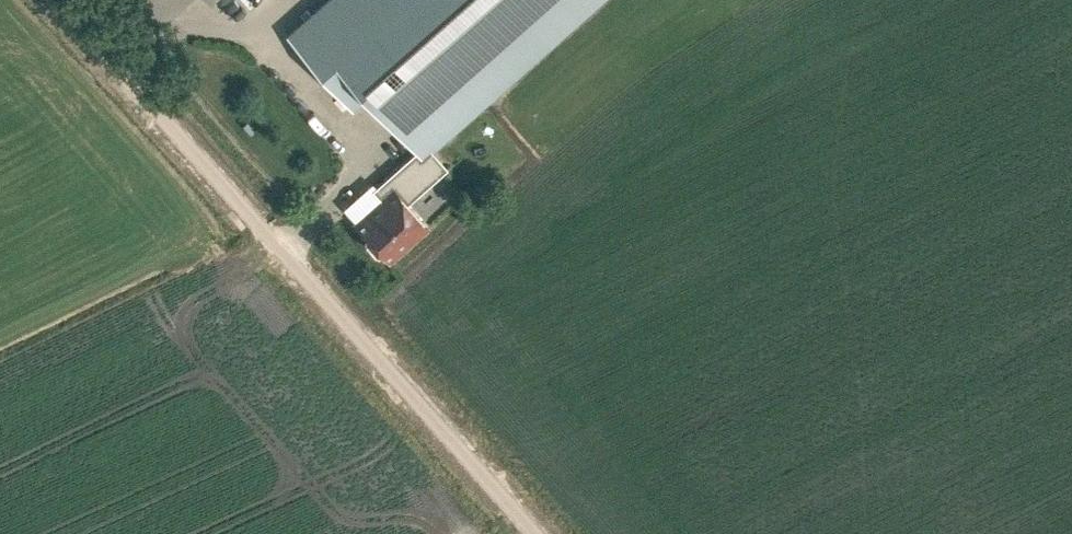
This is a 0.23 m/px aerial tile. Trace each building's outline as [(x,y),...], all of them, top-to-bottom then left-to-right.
[(375,186),(384,196),(354,222),(366,236),(364,238),(374,249),(376,247),(388,260),(427,226),(407,203),(439,174),(422,155),(596,0),(328,0),(288,36),(352,107),(366,94),(416,150),(375,186)] [(329,149),(339,141),(330,129),(319,137),(329,149)]
